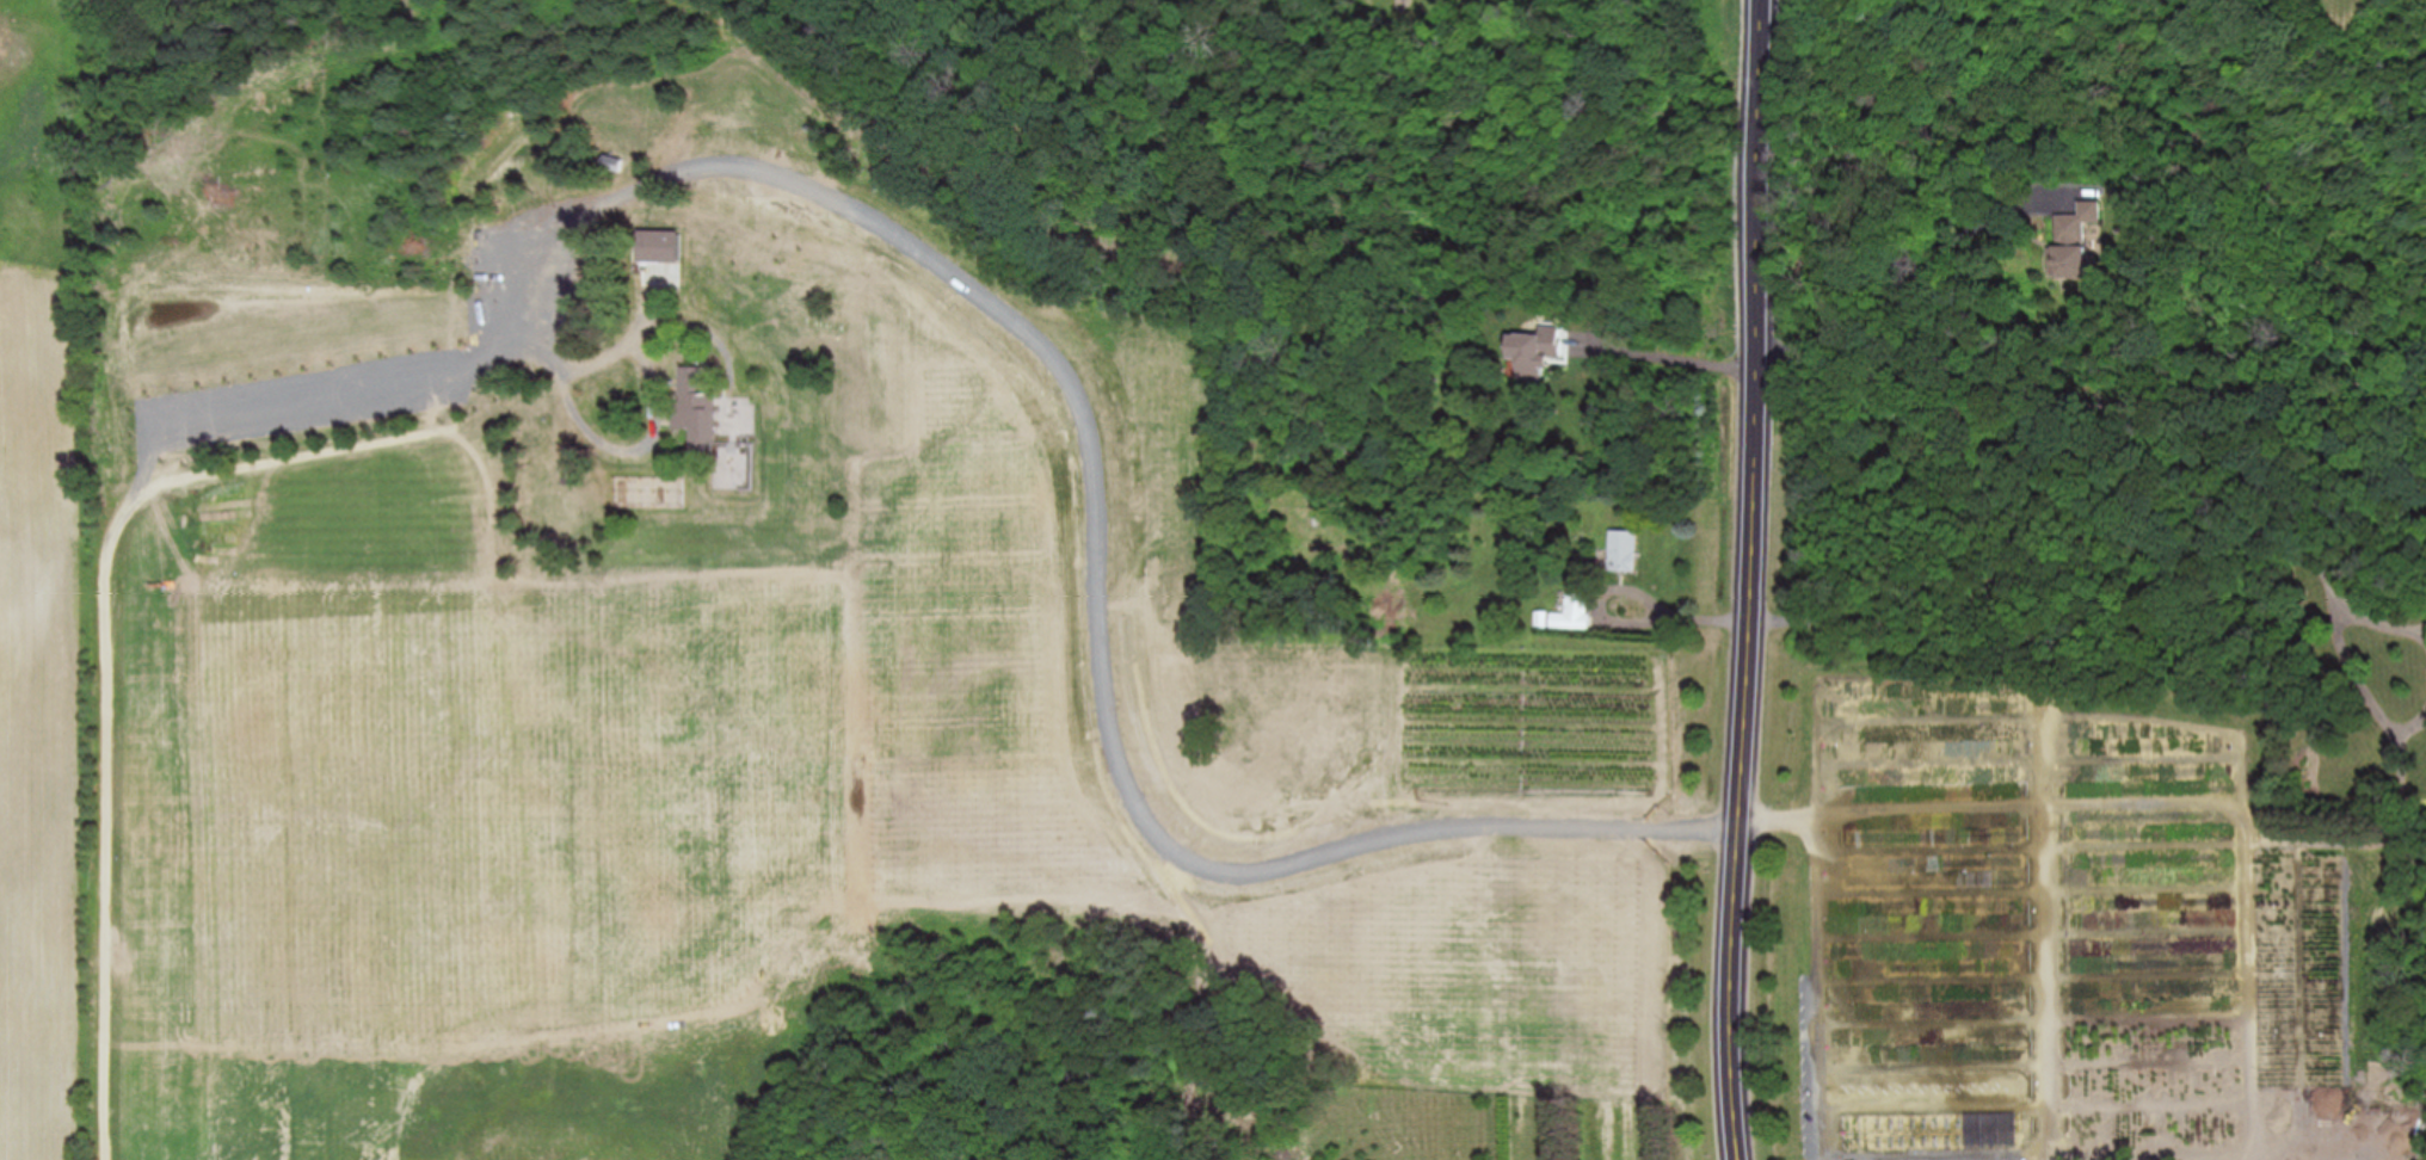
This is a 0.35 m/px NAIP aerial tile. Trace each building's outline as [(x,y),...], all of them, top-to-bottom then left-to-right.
[(2069,213),(2069,244),(2063,244),(2063,275),(2100,274),(2099,221),(2114,221),(2113,199),(2093,199),(2093,213),(2069,213)] [(642,256),(642,286),(683,286),(683,256),(642,256)] [(1553,332),(1520,331),(1520,375),(1554,376),(1554,360),(1565,360),(1565,341),(1553,341),(1553,332)] [(711,365),(684,366),(684,403),(672,403),(672,414),(679,414),(679,425),(694,425),(694,452),(719,452),(719,391),(712,391),(711,365)] [(1613,570),(1640,570),(1640,529),(1613,529),(1613,570)] [(1593,592),(1568,591),(1568,611),(1552,611),(1551,619),(1539,619),(1539,626),(1592,627),(1593,592)]
